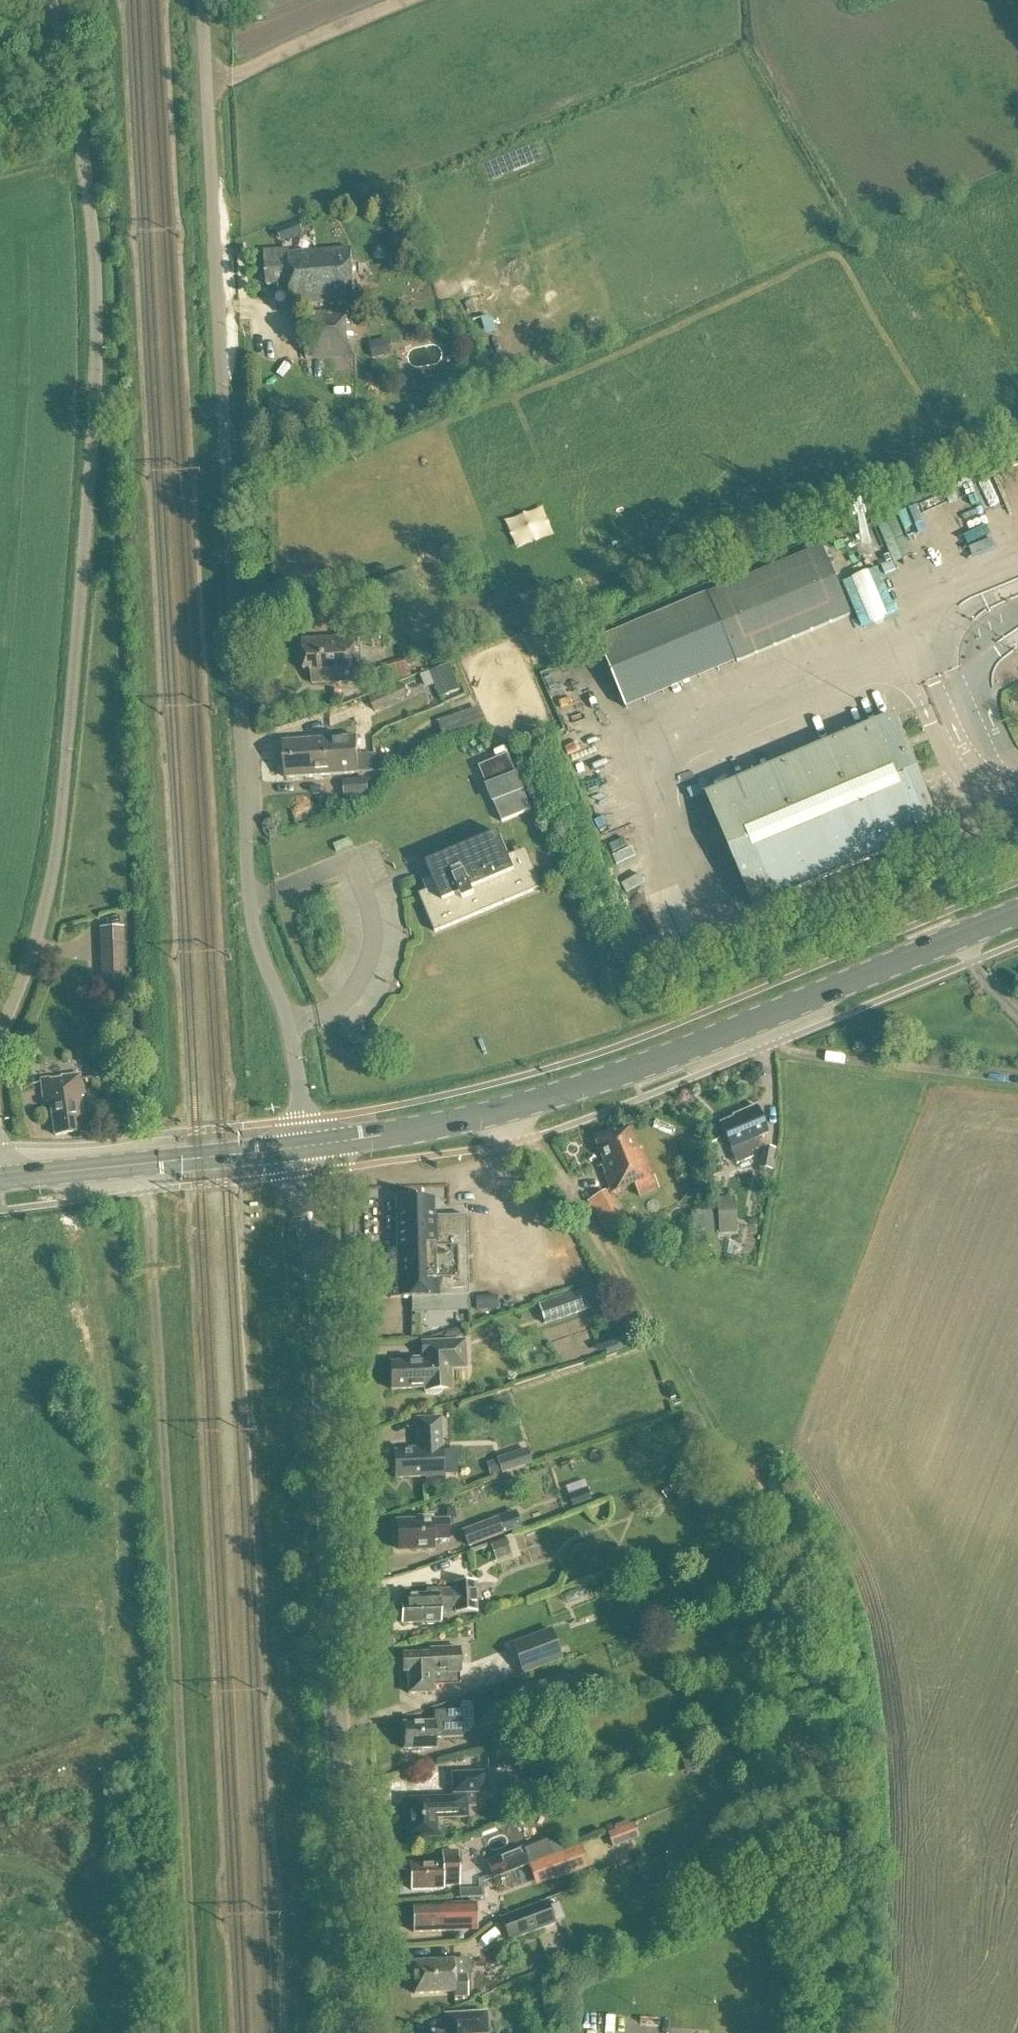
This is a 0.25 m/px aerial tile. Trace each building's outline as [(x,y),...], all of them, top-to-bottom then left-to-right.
[(293,308),(356,304),(353,252),(293,255),(293,250),(265,252),(267,288),(281,287),(281,293),(292,293),(293,308)] [(354,357),(352,311),(305,313),(308,359),(354,357)] [(305,440),(293,443),(297,455),(309,452),(305,440)] [(739,664),(853,617),(826,549),(710,597),(739,664)] [(878,566),(845,579),(863,626),(896,614),(878,566)] [(383,680),(383,669),(362,671),(361,638),(303,640),(305,672),(313,672),(314,682),(328,682),(327,684),(383,680)] [(383,669),(388,683),(411,675),(406,661),(383,669)] [(449,666),(430,674),(440,699),(459,691),(449,666)] [(369,699),(374,712),(408,698),(403,685),(369,699)] [(331,692),(332,701),(341,701),(340,692),(331,692)] [(435,730),(439,743),(488,724),(481,706),(437,723),(440,728),(435,730)] [(755,908),(941,830),(896,719),(709,797),(755,908)] [(289,743),(289,761),(361,757),(360,739),(289,743)] [(502,820),(531,809),(508,754),(480,766),(502,820)] [(361,757),(289,761),(290,779),(361,776),(361,757)] [(344,782),(345,799),(369,797),(368,780),(344,782)] [(542,888),(536,874),(526,850),(509,858),(499,834),(426,866),(436,890),(418,897),(433,934),(542,888)] [(124,944),(99,945),(100,989),(125,989),(124,944)] [(54,1134),(84,1130),(76,1076),(40,1081),(43,1102),(49,1101),(54,1134)] [(753,1159),(750,1153),(760,1149),(756,1139),(766,1135),(755,1108),(733,1118),(734,1119),(720,1125),(737,1165),(753,1159)] [(609,1195),(650,1179),(638,1150),(633,1152),(625,1130),(602,1139),(601,1135),(592,1138),(602,1164),(598,1166),(609,1195)] [(762,1148),(758,1169),(771,1171),(775,1150),(762,1148)] [(605,1192),(587,1203),(607,1237),(625,1226),(605,1192)] [(716,1200),(719,1236),(736,1234),(734,1199),(716,1200)] [(394,1203),(396,1252),(388,1253),(388,1252),(387,1252),(389,1300),(467,1298),(464,1218),(431,1219),(430,1202),(394,1203)] [(704,1233),(705,1248),(715,1247),(714,1232),(704,1233)] [(576,1293),(538,1306),(545,1326),(583,1313),(576,1293)] [(497,1298),(475,1300),(476,1312),(498,1310),(497,1298)] [(448,1364),(463,1363),(462,1344),(419,1346),(420,1364),(388,1366),(389,1393),(423,1391),(423,1396),(431,1397),(440,1395),(439,1393),(449,1392),(448,1364)] [(389,1469),(389,1475),(392,1477),(393,1481),(423,1480),(423,1482),(441,1482),(440,1421),(414,1421),(415,1451),(406,1451),(406,1453),(392,1454),(392,1468),(389,1469)] [(527,1449),(496,1460),(497,1463),(488,1466),(491,1475),(500,1472),(501,1475),(532,1465),(527,1449)] [(691,1477),(680,1481),(684,1494),(696,1490),(691,1477)] [(670,1487),(661,1494),(666,1500),(675,1493),(670,1487)] [(586,1489),(568,1496),(572,1508),(590,1502),(586,1489)] [(432,1541),(447,1540),(446,1522),(431,1522),(431,1518),(417,1519),(417,1524),(395,1525),(396,1552),(432,1550),(432,1541)] [(497,1519),(461,1532),(467,1549),(503,1536),(497,1519)] [(511,1557),(506,1540),(490,1545),(496,1562),(511,1557)] [(453,1585),(454,1592),(428,1593),(430,1598),(401,1599),(402,1612),(399,1613),(399,1624),(402,1624),(402,1627),(440,1625),(440,1612),(454,1612),(454,1615),(476,1614),(474,1584),(453,1585)] [(533,1645),(514,1653),(523,1676),(562,1661),(551,1630),(530,1638),(533,1645)] [(433,1694),(432,1687),(459,1686),(459,1675),(460,1675),(460,1650),(430,1651),(430,1655),(403,1656),(403,1661),(401,1661),(401,1668),(404,1671),(404,1674),(408,1674),(409,1695),(433,1694)] [(566,1675),(535,1686),(545,1714),(576,1703),(566,1675)] [(435,1723),(403,1725),(404,1751),(436,1750),(436,1741),(463,1740),(462,1713),(435,1714),(435,1723)] [(509,1741),(486,1742),(488,1772),(511,1771),(509,1741)] [(432,1801),(405,1803),(406,1824),(407,1824),(404,1825),(405,1831),(407,1835),(408,1840),(434,1838),(433,1820),(464,1818),(463,1808),(473,1807),(472,1793),(484,1793),(483,1773),(448,1775),(450,1800),(432,1801)] [(631,1824),(603,1834),(609,1850),(638,1839),(631,1824)] [(579,1846),(528,1866),(534,1882),(541,1879),(585,1863),(579,1846)] [(523,1869),(517,1853),(481,1867),(487,1883),(523,1869)] [(438,1867),(407,1868),(408,1894),(440,1893),(439,1890),(455,1889),(455,1872),(457,1870),(457,1858),(454,1856),(438,1857),(438,1867)] [(483,1900),(483,1892),(458,1892),(459,1901),(483,1900)] [(545,1900),(499,1918),(509,1943),(555,1925),(563,1921),(557,1905),(548,1908),(545,1900)] [(476,1931),(475,1907),(411,1909),(412,1921),(409,1921),(410,1929),(412,1929),(412,1934),(444,1933),(444,1931),(476,1931)] [(409,1964),(411,1997),(452,1994),(452,1999),(468,1998),(466,1978),(452,1978),(451,1961),(409,1964)] [(484,2019),(447,2020),(448,2032),(484,2032),(484,2019)]
